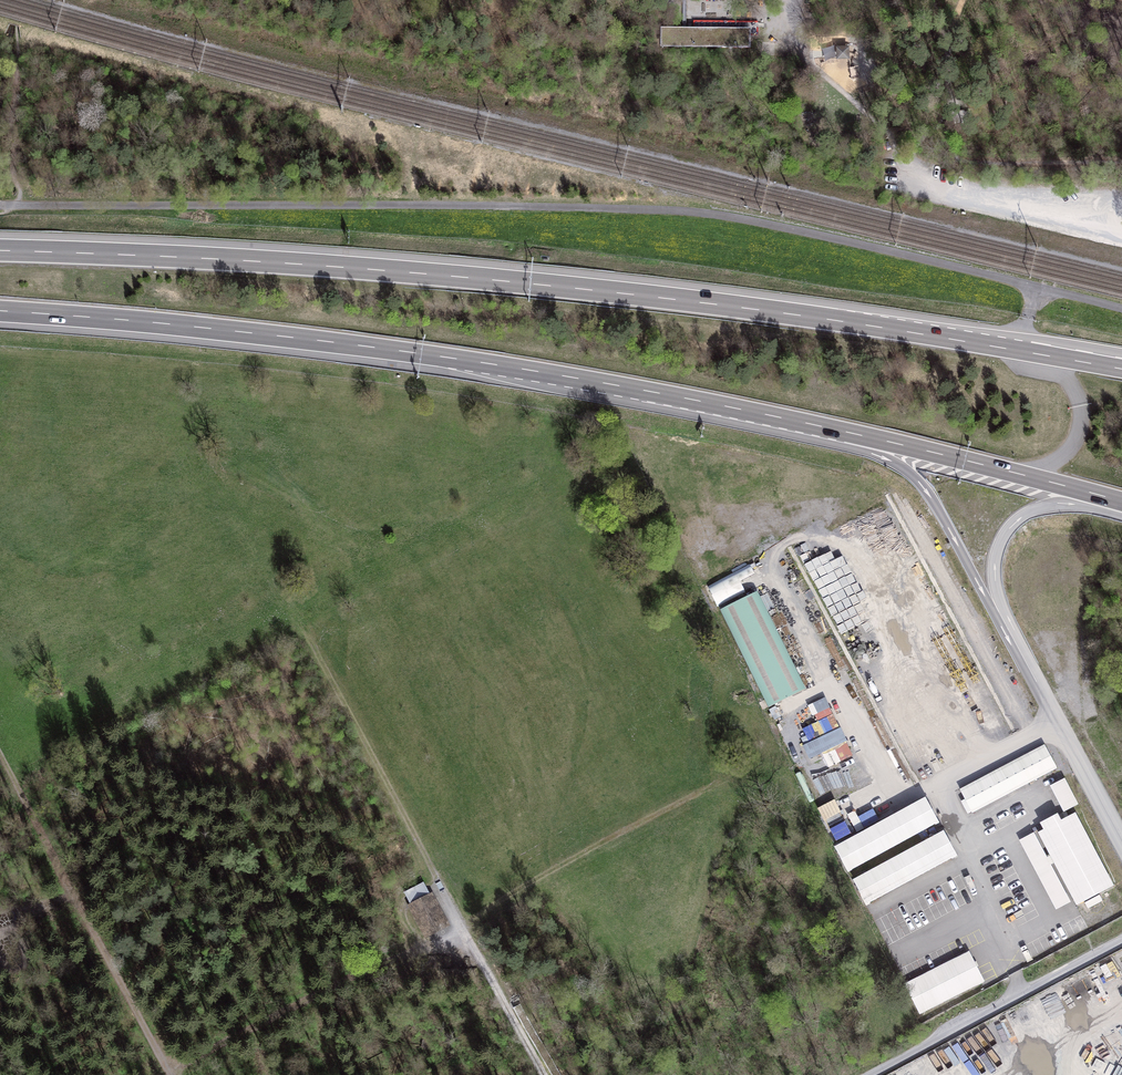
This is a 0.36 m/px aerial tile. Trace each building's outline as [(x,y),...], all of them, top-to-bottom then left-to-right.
[(694,18),(727,18),(728,1),(694,1),(694,18)] [(750,49),(751,36),(758,36),(758,22),(694,21),(694,29),(661,28),(661,48),(750,49)] [(822,59),(839,58),(838,50),(822,50),(822,59)] [(839,58),(847,58),(847,50),(838,50),(839,58)] [(953,112),(954,123),(968,122),(968,111),(953,112)] [(746,591),(743,584),(757,577),(751,565),(709,585),(718,604),(746,591)] [(762,592),(724,609),(769,709),(807,692),(762,592)] [(960,789),(972,814),(1060,770),(1048,746),(960,789)] [(840,765),(847,777),(862,769),(856,757),(840,765)] [(1065,780),(1050,787),(1064,813),(1078,805),(1065,780)] [(828,826),(846,818),(838,800),(820,808),(828,826)] [(928,803),(834,847),(847,874),(941,830),(928,803)] [(852,817),(855,827),(880,820),(877,810),(852,817)] [(1043,831),(1038,833),(1051,857),(1047,859),(1033,834),(1019,841),(1056,909),(1070,902),(1050,866),(1054,863),(1078,907),(1117,886),(1076,811),(1062,819),(1059,813),(1039,823),(1043,831)] [(831,831),(837,843),(853,836),(847,823),(831,831)] [(866,907),(959,862),(947,836),(853,880),(866,907)] [(413,906),(430,897),(423,884),(406,892),(413,906)] [(1099,896),(1085,904),(1088,909),(1102,901),(1099,896)] [(444,924),(430,897),(413,906),(427,933),(444,924)] [(970,951),(905,983),(920,1014),(985,982),(970,951)]
